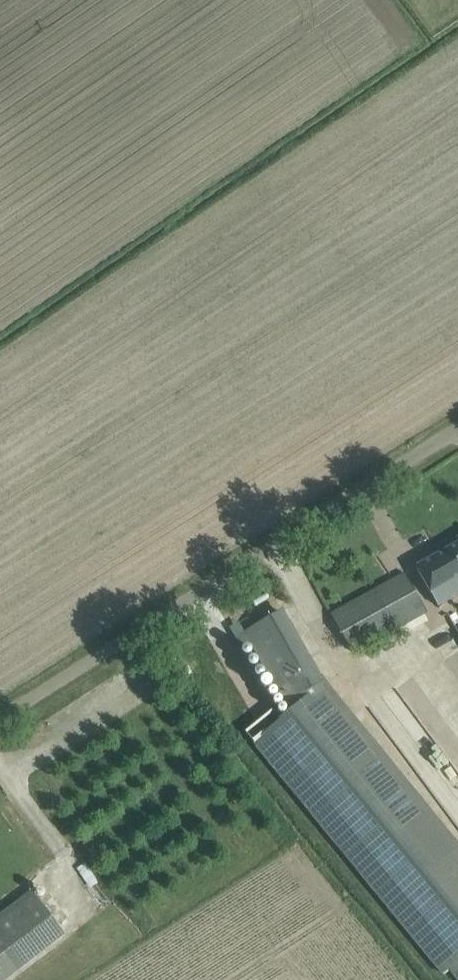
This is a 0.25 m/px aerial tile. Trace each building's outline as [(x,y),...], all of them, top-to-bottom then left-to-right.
[(416,567),(438,606),(457,595),(457,543),(416,567)] [(404,573),(331,614),(353,653),(426,612),(404,573)] [(244,631),(286,704),(300,695),(309,704),(255,747),(386,907),(442,974),(449,969),(457,979),(457,844),(321,683),(279,611),(244,631)]
